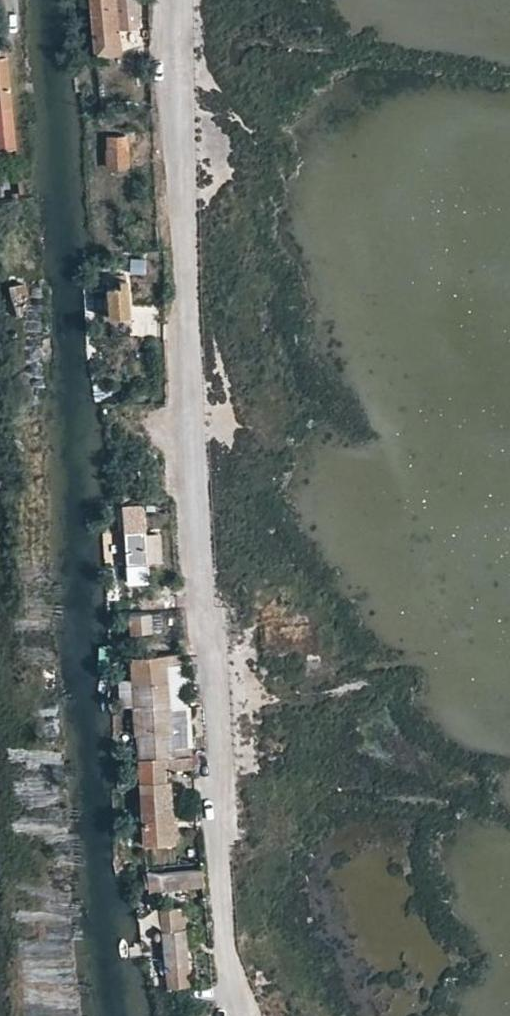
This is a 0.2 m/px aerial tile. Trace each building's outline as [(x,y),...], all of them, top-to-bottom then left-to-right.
[(94,54),(113,53),(111,22),(135,20),(134,0),(90,0),(94,54)] [(16,150),(14,98),(11,57),(0,57),(0,151),(16,150)] [(106,134),(108,163),(125,163),(123,133),(106,134)] [(132,263),(133,285),(152,284),(152,262),(132,263)] [(104,276),(107,315),(126,314),(123,275),(104,276)] [(11,286),(13,315),(32,313),(29,284),(11,286)] [(119,503),(124,566),(148,565),(144,503),(119,503)] [(124,566),(125,588),(149,586),(148,565),(124,566)] [(127,613),(128,631),(148,627),(147,611),(127,613)] [(130,655),(135,707),(187,703),(187,696),(180,698),(177,661),(184,661),(182,650),(130,655)] [(135,707),(138,756),(191,752),(187,703),(135,707)] [(138,756),(139,767),(192,764),(191,752),(138,756)] [(140,782),(144,840),(168,837),(164,780),(140,782)] [(158,870),(160,886),(203,883),(202,866),(158,870)] [(158,910),(169,990),(193,986),(181,907),(158,910)]
